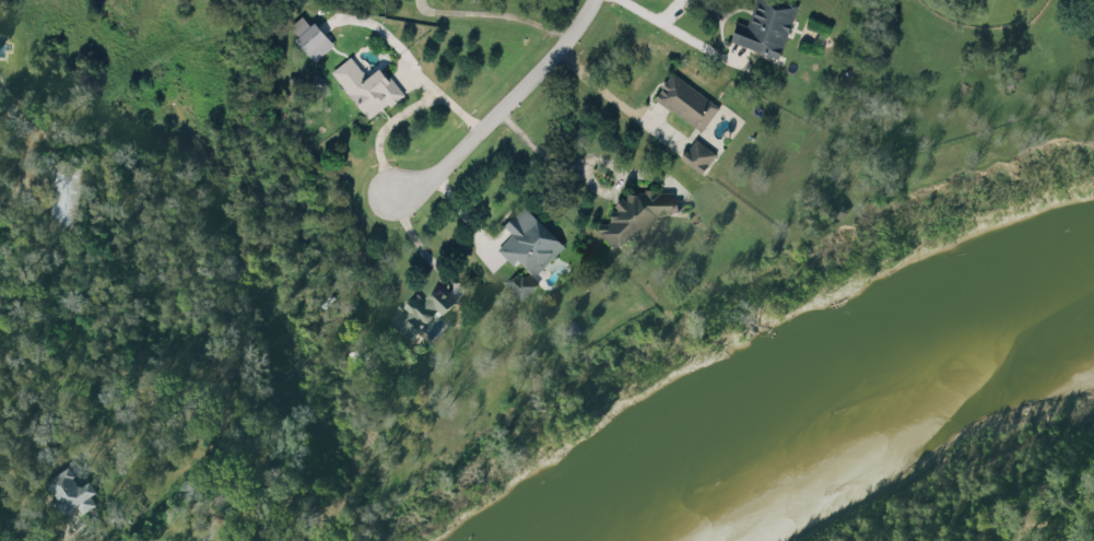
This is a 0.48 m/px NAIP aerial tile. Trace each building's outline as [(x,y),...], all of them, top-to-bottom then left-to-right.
[(746,23),(755,0),(788,0),(789,0),(796,2),(797,4),(778,57),(770,55),(770,57),(761,54),(762,51),(730,39),(737,20),(746,23)] [(313,59),(332,42),(312,19),(309,23),(300,13),(288,24),(297,34),(293,37),(313,59)] [(368,116),(331,69),(350,55),(367,77),(379,67),(386,75),(389,73),(404,93),(390,104),(388,99),(368,116)] [(654,97),(659,90),(661,86),(660,85),(664,80),(666,80),(672,71),(718,106),(699,129),(671,107),(669,109),(654,97)] [(679,155),(700,172),(715,152),(694,136),(679,155)] [(77,234),(81,169),(54,167),(50,232),(77,234)] [(613,247),(598,232),(598,222),(607,222),(610,219),(610,209),(616,209),(616,208),(613,204),(621,197),(625,200),(626,199),(626,193),(637,193),(637,191),(645,191),(645,188),(659,188),(659,189),(660,189),(660,191),(672,191),(672,198),(680,198),(680,215),(666,215),(660,216),(660,215),(657,215),(633,239),(634,243),(628,244),(625,247),(613,247)] [(496,247),(513,262),(517,258),(534,274),(564,245),(524,203),(515,213),(514,212),(503,224),(510,232),(496,247)] [(524,303),(537,288),(516,269),(502,284),(524,303)] [(425,300),(417,291),(388,319),(411,343),(453,302),(438,286),(425,300)] [(78,508),(83,516),(97,507),(92,499),(98,495),(91,484),(86,487),(79,476),(84,473),(79,464),(47,484),(58,502),(54,504),(62,518),(78,508)]
